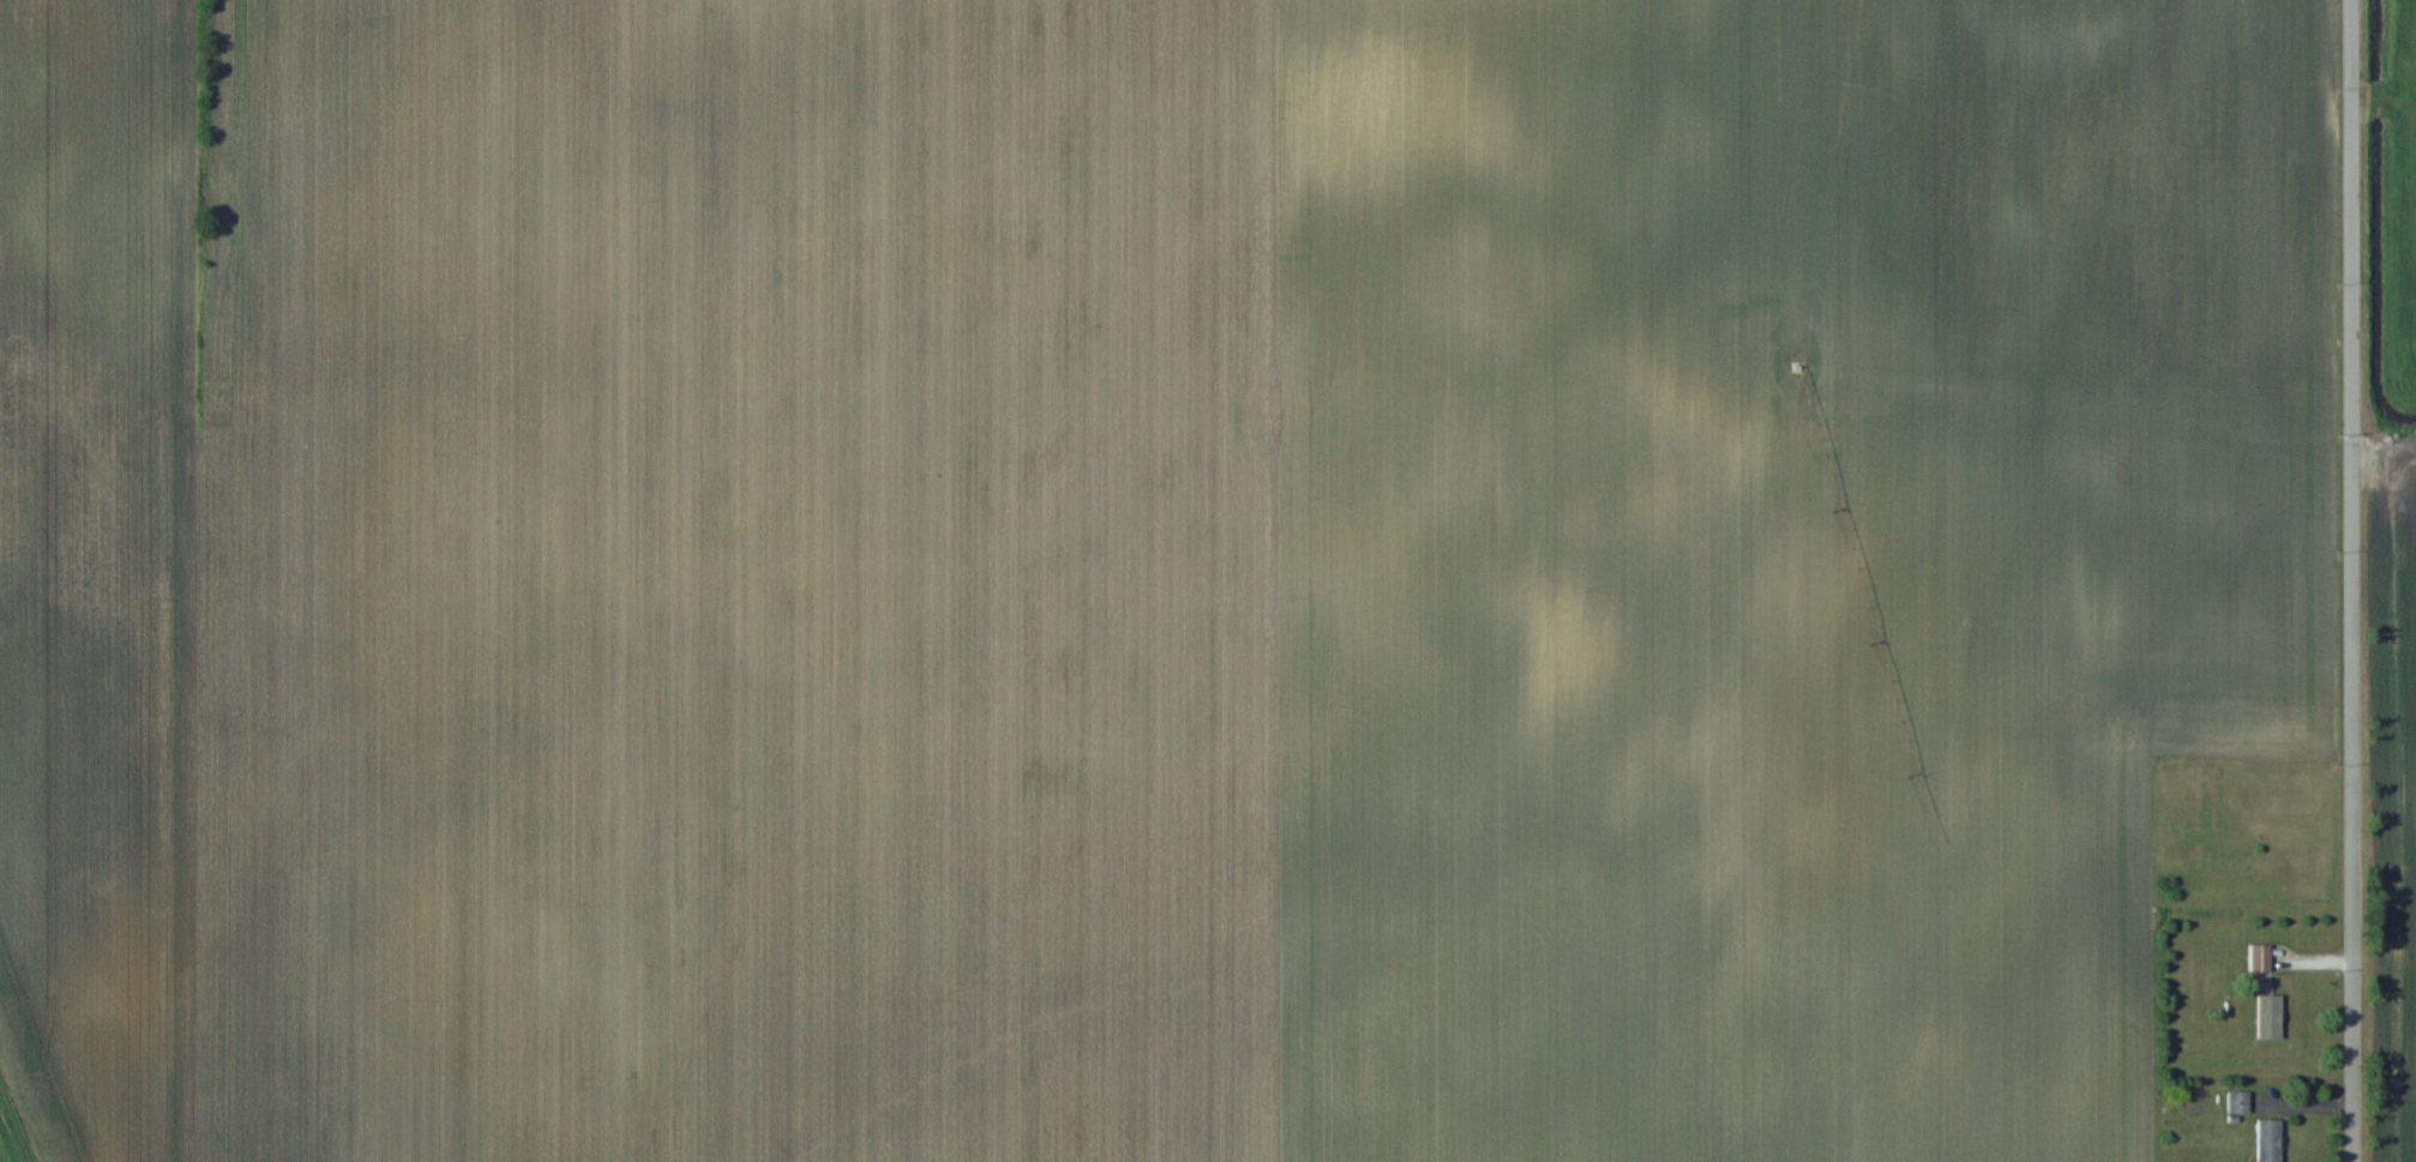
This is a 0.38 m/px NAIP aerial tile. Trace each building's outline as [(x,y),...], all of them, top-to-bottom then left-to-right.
[(2248,971),(2268,971),(2268,945),(2248,945),(2248,971)] [(2255,1040),(2279,1040),(2279,995),(2255,995),(2255,1040)] [(2226,1113),(2247,1113),(2247,1091),(2226,1091),(2226,1113)] [(2255,1161),(2279,1161),(2279,1119),(2255,1119),(2255,1161)]
